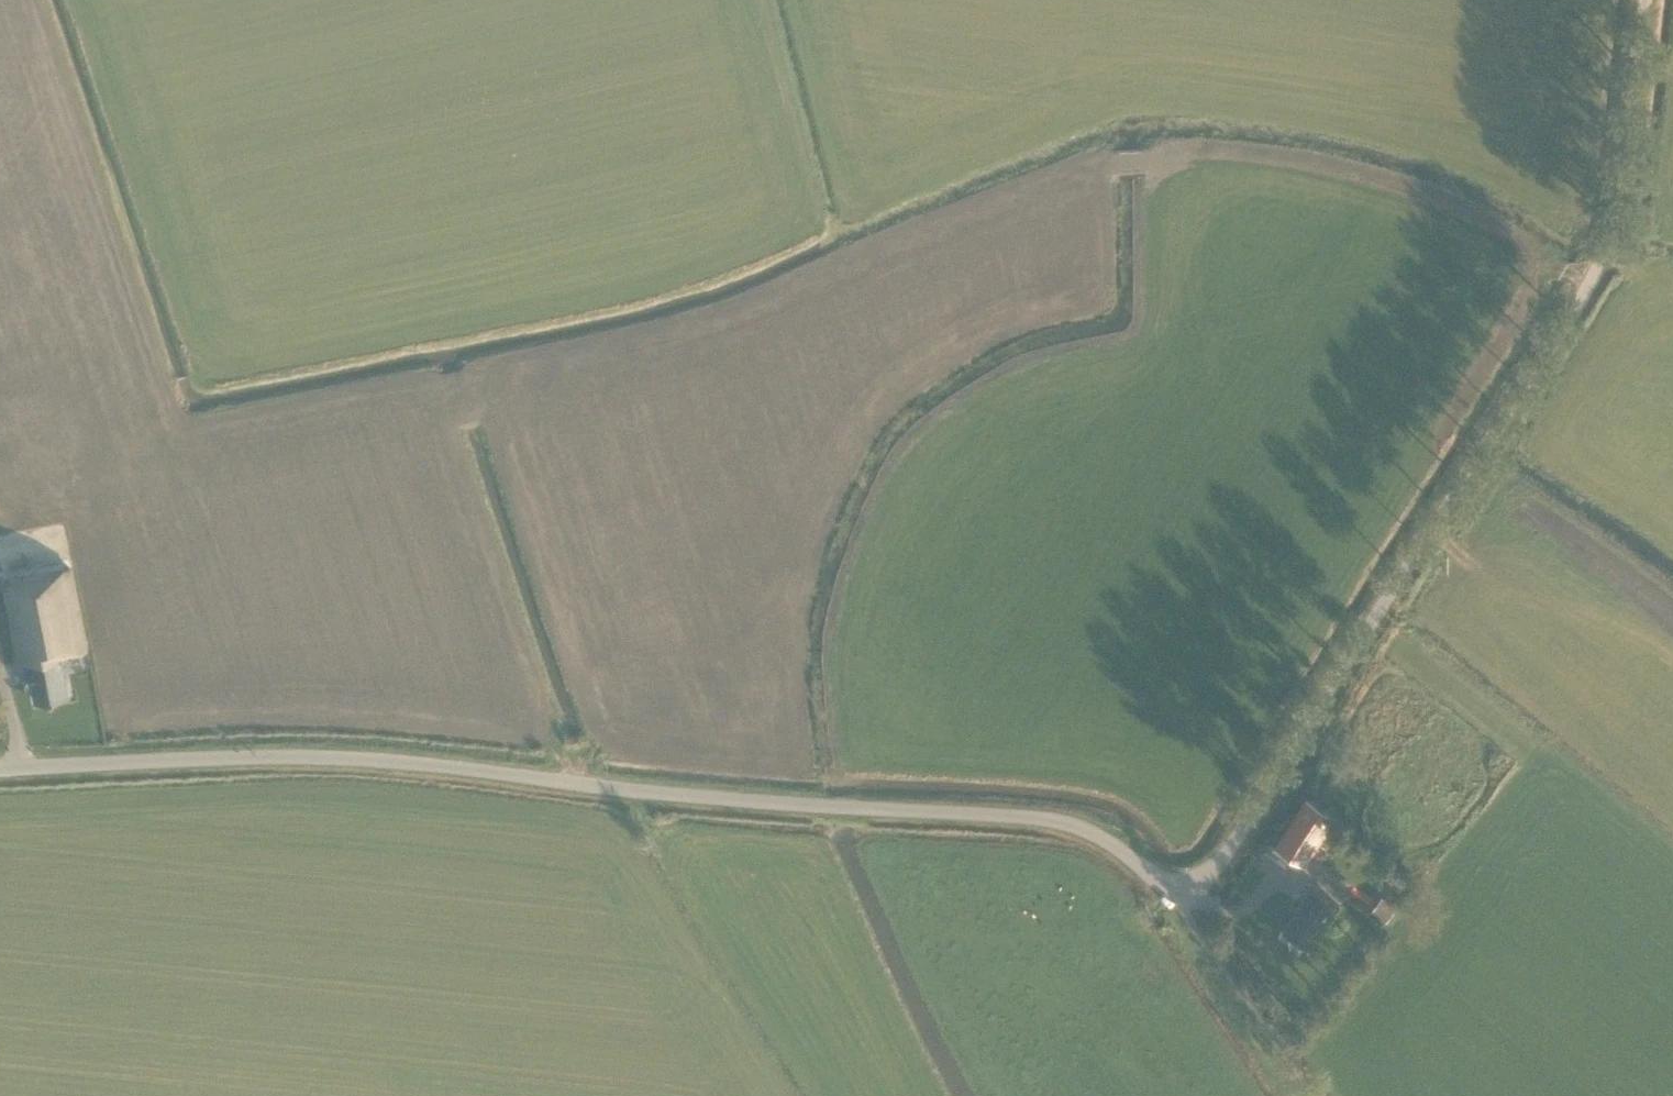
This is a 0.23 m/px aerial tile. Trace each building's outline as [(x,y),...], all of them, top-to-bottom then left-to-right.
[(86,648),(70,566),(2,579),(17,660),(23,659),(28,684),(32,683),(35,699),(69,693),(62,657),(61,657),(60,653),(86,648)] [(1335,816),(1304,796),(1273,844),(1305,864),(1335,816)] [(1339,903),(1309,885),(1300,900),(1301,901),(1283,929),(1311,946),(1329,918),(1330,919),(1339,903)] [(1395,905),(1381,894),(1371,907),(1385,917),(1395,905)]
